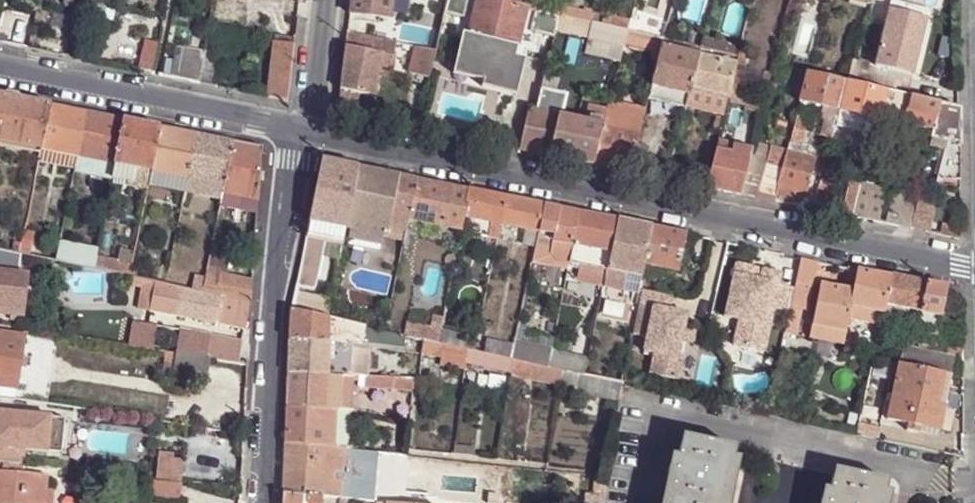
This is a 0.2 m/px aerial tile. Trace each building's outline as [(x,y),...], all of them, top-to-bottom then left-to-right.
[(63,8),(74,9),(76,0),(65,0),(63,8)] [(350,14),(356,16),(373,17),(387,19),(391,0),(351,0),(350,14)] [(443,14),(462,18),(467,0),(447,0),(443,14)] [(485,0),(476,0),(466,37),(461,35),(452,66),(482,73),(509,80),(528,11),(485,0)] [(521,7),(527,9),(528,9),(528,11),(509,80),(482,73),(481,82),(479,88),(515,97),(532,32),(531,32),(537,11),(538,11),(556,15),(560,17),(564,5),(546,0),(523,0),(521,7)] [(906,75),(914,8),(891,2),(869,89),(883,92),(902,96),(906,75)] [(930,12),(914,8),(906,75),(902,96),(908,99),(930,12)] [(567,9),(566,18),(576,20),(592,24),(594,15),(567,9)] [(538,11),(537,11),(531,32),(532,32),(555,38),(556,36),(558,27),(560,17),(556,15),(538,11)] [(592,24),(627,32),(629,24),(594,15),(592,24)] [(560,17),(558,27),(589,35),(592,24),(576,20),(566,18),(560,17)] [(818,25),(800,20),(791,54),(809,60),(818,25)] [(585,54),(619,62),(624,43),(626,38),(627,32),(592,24),(589,35),(585,54)] [(101,30),(87,26),(81,53),(97,56),(101,30)] [(656,39),(663,41),(666,30),(659,28),(656,39)] [(398,44),(347,32),(338,113),(355,117),(360,95),(376,98),(383,68),(393,70),(398,44)] [(634,48),(660,54),(661,48),(663,41),(656,39),(633,34),(632,40),(635,41),(634,48)] [(296,45),(297,38),(275,37),(275,43),(296,45)] [(703,38),(700,49),(738,58),(739,53),(741,46),(703,38)] [(289,103),(296,45),(275,43),(268,99),(289,103)] [(407,74),(425,78),(433,52),(413,47),(407,74)] [(822,48),(817,47),(813,66),(819,68),(823,49),(822,48)] [(651,86),(688,95),(689,90),(698,57),(661,48),(660,54),(657,63),(652,85),(651,86)] [(201,85),(212,87),(214,74),(216,74),(218,52),(205,50),(203,62),(200,76),(199,85),(201,85)] [(200,76),(203,62),(194,59),(194,54),(180,51),(178,63),(177,72),(200,76)] [(739,53),(738,58),(737,64),(745,66),(746,66),(749,55),(739,53)] [(155,56),(145,54),(142,67),(152,69),(155,56)] [(703,94),(728,100),(730,91),(736,65),(698,57),(689,90),(703,94)] [(170,71),(177,72),(178,63),(171,62),(170,71)] [(736,65),(730,91),(740,93),(745,66),(737,64),(736,65)] [(482,73),(452,66),(450,75),(481,82),(482,73)] [(548,66),(546,71),(560,74),(561,69),(548,66)] [(546,71),(541,89),(556,94),(560,74),(546,71)] [(823,107),(840,111),(847,84),(809,75),(801,102),(823,107)] [(847,113),(877,119),(883,92),(869,89),(847,84),(840,111),(847,113)] [(648,99),(684,108),(685,104),(688,95),(651,86),(648,99)] [(541,89),(535,112),(559,117),(566,96),(556,94),(541,89)] [(688,95),(685,104),(697,106),(697,109),(700,110),(703,94),(689,90),(688,95)] [(728,100),(727,101),(762,109),(765,98),(740,93),(730,91),(728,100)] [(904,125),(931,132),(937,105),(908,99),(902,96),(883,92),(877,119),(895,123),(904,125)] [(700,110),(723,116),(727,101),(728,100),(703,94),(700,110)] [(5,96),(0,119),(0,141),(40,150),(50,105),(5,96)] [(602,128),(637,136),(642,121),(645,110),(608,104),(607,110),(604,119),(603,126),(602,128)] [(684,108),(682,115),(695,117),(697,109),(697,106),(685,104),(684,108)] [(88,112),(50,105),(40,150),(77,157),(88,112)] [(583,122),(603,126),(604,119),(607,110),(587,105),(583,122)] [(959,146),(959,110),(937,105),(931,132),(930,140),(946,144),(959,146)] [(823,122),(836,125),(837,122),(840,111),(823,107),(819,121),(823,122)] [(793,129),(805,132),(810,113),(799,110),(793,129)] [(840,111),(837,122),(845,124),(847,113),(840,111)] [(123,120),(88,112),(77,157),(93,161),(115,165),(123,120)] [(520,150),(549,156),(559,117),(535,112),(533,119),(529,118),(520,150)] [(844,127),(873,135),(877,119),(847,113),(845,124),(844,127)] [(549,156),(592,165),(602,128),(603,126),(583,122),(559,117),(549,156)] [(712,130),(720,132),(723,120),(715,118),(712,130)] [(873,135),(873,137),(890,141),(895,123),(877,119),(873,135)] [(159,127),(123,120),(115,165),(149,172),(159,127)] [(819,135),(833,138),(836,125),(823,122),(819,135)] [(900,143),(904,125),(895,123),(890,141),(900,143)] [(196,135),(159,127),(149,172),(187,180),(196,135)] [(592,165),(628,172),(635,145),(637,136),(602,128),(592,165)] [(801,147),(805,132),(793,129),(788,147),(797,149),(798,146),(801,147)] [(232,142),(196,135),(187,180),(200,182),(223,187),(232,142)] [(755,139),(750,160),(760,163),(765,141),(755,139)] [(930,140),(929,147),(933,148),(933,146),(945,149),(946,144),(930,140)] [(0,141),(0,152),(1,152),(1,151),(38,159),(40,150),(0,141)] [(262,148),(232,142),(223,187),(222,193),(239,197),(258,201),(262,148)] [(628,172),(641,176),(648,148),(635,145),(628,172)] [(788,147),(787,153),(805,158),(807,149),(801,147),(798,146),(797,149),(788,147)] [(716,147),(713,158),(746,166),(748,159),(749,155),(716,147)] [(77,157),(40,150),(38,159),(38,161),(75,168),(77,157)] [(783,168),(777,187),(793,192),(807,194),(815,160),(805,158),(787,153),(783,168)] [(93,161),(77,157),(75,168),(74,170),(91,173),(93,161)] [(706,188),(739,195),(741,188),(746,166),(713,158),(706,188)] [(750,160),(748,159),(746,166),(741,188),(758,193),(766,164),(760,163),(750,160)] [(322,160),(310,224),(346,230),(346,227),(358,168),(322,160)] [(112,177),(115,165),(93,161),(91,173),(112,177)] [(756,199),(773,202),(777,187),(783,168),(766,164),(758,193),(756,199)] [(149,172),(115,165),(112,177),(126,180),(131,181),(147,184),(149,172)] [(395,175),(358,168),(346,227),(352,229),(384,237),(386,238),(387,237),(400,176),(395,175)] [(187,180),(149,172),(147,184),(178,190),(184,192),(187,180)] [(404,177),(400,176),(387,237),(404,242),(407,228),(409,219),(417,180),(412,179),(404,177)] [(200,182),(187,180),(184,192),(197,194),(200,182)] [(463,217),(469,191),(417,180),(415,189),(409,219),(461,231),(463,217)] [(813,210),(827,213),(829,202),(833,185),(821,181),(817,194),(813,210)] [(222,193),(223,187),(200,182),(197,194),(221,200),(222,193)] [(848,192),(858,193),(860,185),(850,182),(848,192)] [(858,193),(856,201),(866,204),(881,208),(886,192),(860,185),(858,193)] [(773,202),(780,204),(781,197),(791,198),(793,192),(777,187),(773,202)] [(904,202),(916,204),(917,199),(919,190),(905,188),(904,196),(904,202)] [(506,199),(469,191),(463,217),(500,226),(506,199)] [(845,201),(856,203),(856,201),(858,193),(848,192),(845,201)] [(239,197),(222,193),(221,200),(219,206),(234,209),(238,204),(239,197)] [(807,209),(813,210),(817,194),(811,193),(807,209)] [(257,214),(258,201),(239,197),(238,204),(234,209),(257,214)] [(543,206),(506,199),(500,226),(507,226),(537,233),(543,206)] [(886,225),(911,230),(916,204),(904,202),(892,199),(886,225)] [(911,230),(927,234),(933,203),(917,199),(916,204),(911,230)] [(844,217),(852,218),(856,203),(845,201),(844,208),(845,208),(844,217)] [(852,218),(877,224),(881,208),(866,204),(856,201),(856,203),(852,218)] [(827,213),(834,215),(836,204),(829,202),(827,213)] [(580,214),(543,206),(537,233),(552,236),(549,251),(557,260),(570,263),(580,214)] [(617,221),(580,214),(570,263),(606,271),(617,221)] [(499,236),(500,226),(463,217),(461,231),(461,234),(497,242),(499,236)] [(407,228),(459,240),(461,234),(461,231),(409,219),(407,228)] [(646,266),(653,229),(617,221),(606,271),(608,271),(604,289),(624,292),(628,275),(642,278),(645,266),(646,266)] [(310,224),(308,236),(327,240),(343,243),(346,230),(310,224)] [(960,240),(959,225),(945,225),(945,237),(960,240)] [(350,237),(381,246),(384,237),(352,229),(350,237)] [(686,235),(653,229),(646,266),(679,273),(687,236),(686,235)] [(20,243),(18,254),(20,255),(28,257),(29,251),(31,243),(33,234),(22,232),(20,243)] [(308,236),(297,288),(313,291),(317,288),(323,259),(327,240),(308,236)] [(698,238),(695,237),(688,269),(703,272),(709,240),(698,238)] [(340,262),(343,243),(327,240),(323,259),(340,262)] [(12,241),(10,252),(18,254),(20,243),(12,241)] [(58,241),(54,262),(72,265),(93,270),(97,249),(58,241)] [(44,246),(31,243),(29,251),(42,254),(44,246)] [(18,275),(20,255),(18,254),(10,252),(0,250),(0,314),(23,316),(26,276),(18,275)] [(229,259),(209,255),(207,267),(219,269),(219,275),(226,277),(229,259)] [(816,263),(798,259),(793,286),(806,288),(811,289),(816,263)] [(114,260),(111,273),(127,276),(128,269),(129,263),(114,260)] [(606,271),(570,263),(567,279),(603,286),(606,271)] [(71,273),(104,274),(104,272),(93,270),(72,265),(71,273)] [(794,277),(735,265),(728,298),(729,299),(725,318),(738,321),(732,347),(762,353),(772,310),(786,313),(794,277)] [(207,267),(202,293),(249,303),(251,303),(252,282),(226,277),(219,275),(219,269),(207,267)] [(128,269),(127,276),(135,278),(136,270),(128,269)] [(889,278),(855,271),(851,292),(848,307),(849,307),(882,314),(883,305),(889,278)] [(925,285),(889,278),(883,305),(910,310),(919,312),(925,285)] [(156,283),(155,282),(149,312),(213,323),(249,331),(251,303),(249,303),(202,293),(164,285),(156,283)] [(940,288),(925,285),(919,312),(916,325),(915,329),(935,333),(944,290),(940,288)] [(806,288),(793,286),(791,297),(803,300),(806,288)] [(846,318),(849,307),(848,307),(851,292),(818,286),(809,327),(843,334),(846,318)] [(672,298),(642,291),(633,337),(647,340),(645,353),(655,356),(650,376),(678,381),(682,360),(678,359),(681,342),(693,344),(697,328),(685,326),(686,316),(669,312),(672,298)] [(295,299),(293,313),(328,321),(332,301),(296,294),(295,299)] [(803,300),(791,297),(784,335),(795,337),(803,300)] [(910,310),(883,305),(882,314),(880,322),(906,327),(907,323),(910,310)] [(880,322),(882,314),(849,307),(846,318),(879,325),(880,322)] [(916,325),(919,312),(910,310),(907,323),(916,325)] [(328,321),(293,313),(291,342),(332,344),(403,348),(404,337),(389,334),(364,329),(328,321)] [(446,327),(458,330),(460,321),(448,319),(446,327)] [(166,353),(176,354),(179,330),(147,324),(143,349),(166,353)] [(840,346),(843,334),(809,327),(807,339),(840,346)] [(427,342),(438,344),(440,333),(426,330),(425,335),(391,328),(389,334),(404,337),(411,340),(427,342)] [(475,353),(478,338),(441,329),(440,333),(438,344),(470,352),(475,353)] [(241,342),(179,330),(176,354),(210,360),(237,364),(241,342)] [(17,389),(26,337),(0,333),(0,387),(17,389)] [(512,360),(515,347),(489,341),(485,355),(512,360)] [(332,346),(332,344),(291,342),(290,376),(330,378),(331,363),(332,346)] [(467,367),(470,352),(438,344),(427,342),(426,349),(425,356),(425,358),(443,361),(442,370),(466,373),(467,367)] [(408,355),(409,348),(403,348),(332,344),(332,346),(352,349),(373,351),(408,355)] [(552,352),(515,344),(515,347),(512,360),(514,361),(549,369),(552,354),(552,352)] [(351,364),(352,349),(332,346),(331,363),(351,364)] [(903,346),(898,365),(943,374),(950,376),(954,357),(903,346)] [(351,364),(350,379),(354,379),(371,380),(373,351),(352,349),(351,364)] [(485,355),(475,353),(470,352),(467,367),(512,376),(514,361),(512,360),(485,355)] [(176,354),(166,353),(164,364),(174,366),(176,354)] [(210,360),(176,354),(174,366),(173,377),(207,383),(210,360)] [(588,362),(552,354),(549,369),(563,372),(583,376),(585,376),(588,362)] [(563,372),(549,369),(514,361),(512,376),(512,379),(561,389),(562,382),(563,372)] [(331,363),(330,378),(340,378),(350,379),(351,364),(331,363)] [(943,374),(898,365),(887,418),(887,421),(892,422),(938,432),(944,408),(936,406),(943,374)] [(581,387),(583,376),(563,372),(562,382),(581,387)] [(950,376),(943,374),(936,406),(944,408),(950,376)] [(288,411),(337,413),(340,378),(330,378),(290,376),(288,411)] [(593,378),(585,376),(583,376),(581,387),(579,396),(607,402),(609,390),(591,385),(593,378)] [(337,413),(348,415),(350,379),(340,378),(337,413)] [(624,385),(622,385),(593,378),(591,385),(609,390),(607,402),(620,404),(624,385)] [(371,380),(354,379),(353,390),(383,392),(384,380),(371,380)] [(394,380),(384,380),(383,392),(394,392),(394,380)] [(417,381),(394,380),(394,392),(416,394),(417,381)] [(13,399),(17,399),(17,389),(0,387),(0,397),(13,399)] [(334,450),(337,413),(288,411),(286,446),(326,449),(334,450)] [(0,412),(0,462),(21,465),(22,450),(44,452),(48,417),(0,412)] [(354,453),(357,416),(348,415),(337,413),(334,450),(350,453),(354,453)] [(48,417),(44,452),(59,454),(63,419),(48,417)] [(891,427),(892,422),(887,421),(887,418),(881,417),(879,424),(891,427)] [(726,499),(736,451),(682,440),(676,468),(673,482),(668,502),(725,502),(726,499)] [(324,499),(326,449),(286,446),(283,495),(324,499)] [(347,478),(350,453),(334,450),(326,449),(324,499),(341,501),(345,502),(347,485),(340,484),(337,483),(337,476),(340,477),(347,478)] [(158,459),(156,480),(179,482),(181,483),(183,462),(158,459)] [(666,480),(673,482),(676,468),(669,466),(666,480)] [(0,471),(0,502),(41,502),(43,490),(44,476),(0,471)] [(827,502),(884,502),(888,483),(834,472),(829,493),(827,502)] [(593,497),(606,499),(609,479),(596,478),(593,497)] [(156,480),(151,480),(149,498),(177,501),(179,482),(156,480)] [(673,482),(666,480),(661,502),(668,502),(673,482)] [(41,502),(49,502),(50,491),(43,490),(41,502)] [(829,493),(823,491),(820,502),(827,502),(829,493)] [(341,501),(324,499),(283,495),(283,502),(349,502),(345,502),(341,501)]
